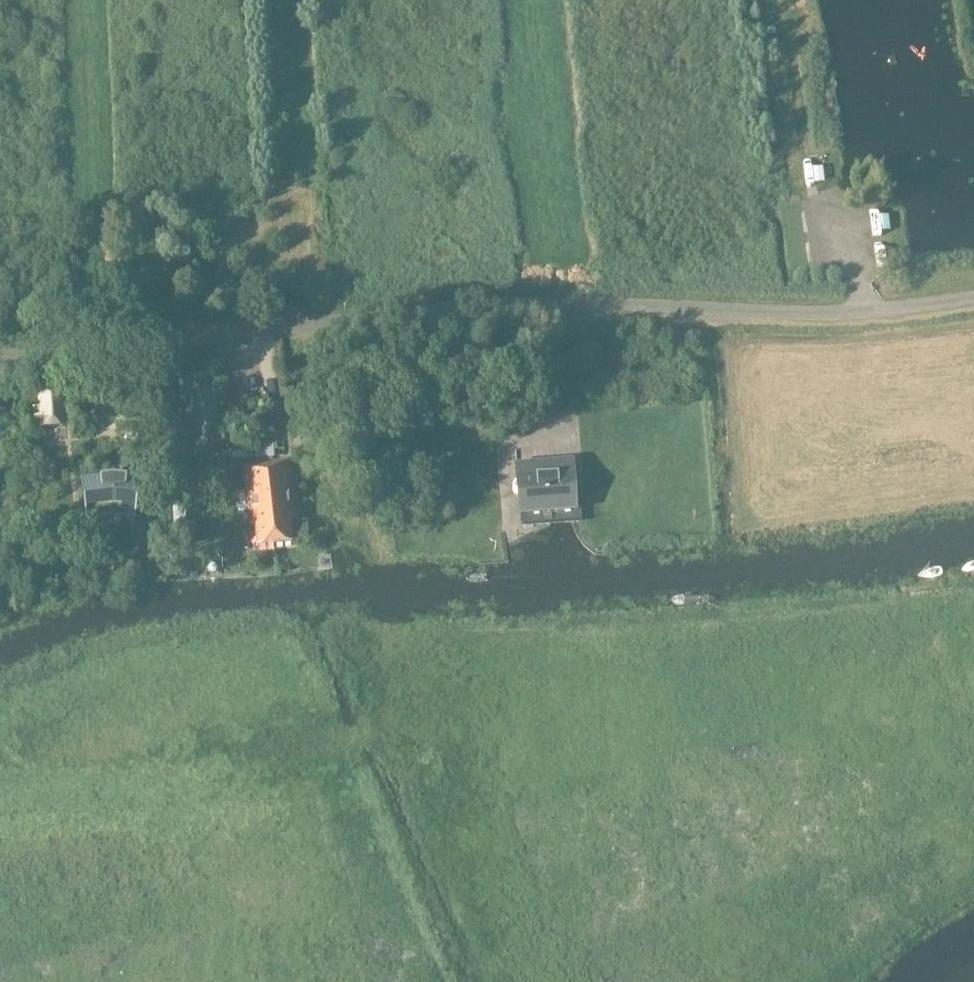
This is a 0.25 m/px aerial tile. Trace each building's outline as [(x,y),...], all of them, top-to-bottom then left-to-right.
[(299,200),(286,204),(292,220),(304,216),(299,200)] [(66,453),(63,397),(39,399),(43,455),(66,453)] [(288,463),(265,465),(267,484),(256,485),(258,502),(269,501),(275,547),(292,545),(289,523),(295,522),(288,463)] [(575,512),(571,463),(522,467),(524,498),(530,497),(532,516),(575,512)] [(265,465),(243,468),(250,528),(255,528),(257,549),(275,547),(269,501),(258,502),(256,485),(267,484),(265,465)] [(113,477),(80,481),(82,500),(85,500),(87,519),(113,515),(130,517),(135,518),(139,480),(138,480),(113,477)]
